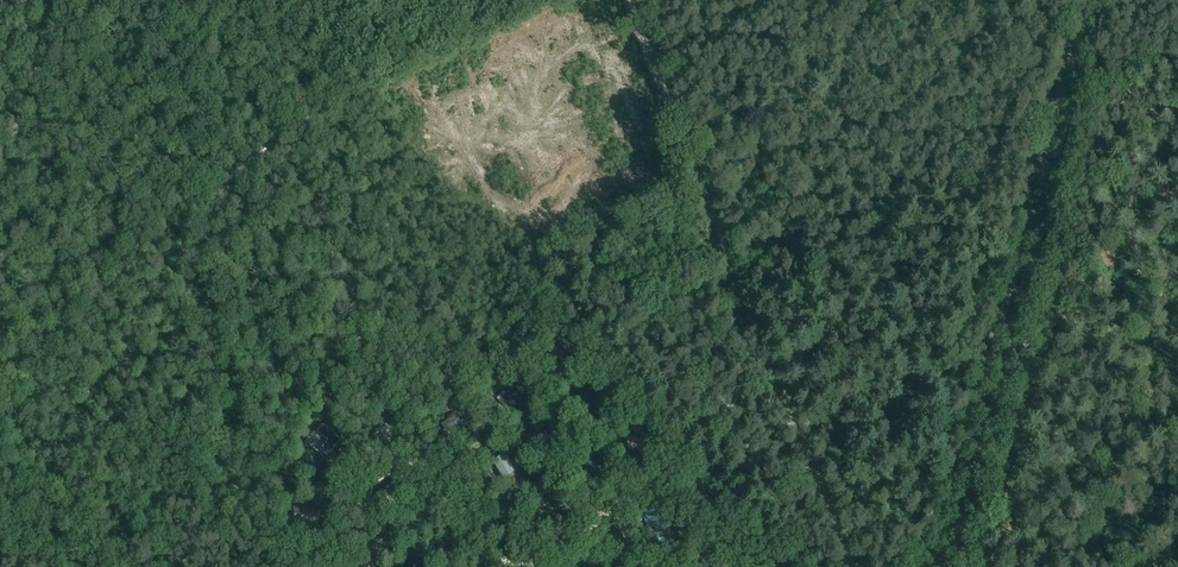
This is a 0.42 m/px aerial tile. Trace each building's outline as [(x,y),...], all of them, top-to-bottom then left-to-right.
[(551,356),(558,373),(560,378),(569,374),(560,352),(558,346),(548,350),(551,356)] [(509,412),(526,393),(515,383),(498,402),(509,412)] [(470,425),(467,421),(461,411),(443,423),(449,432),(456,427),(459,432),(470,425)] [(340,440),(322,424),(316,432),(327,441),(319,450),(326,457),(340,440)] [(380,449),(394,444),(387,425),(380,427),(382,432),(374,435),(380,449)] [(514,472),(499,450),(488,458),(502,480),(514,472)] [(371,493),(377,502),(385,497),(387,500),(397,493),(388,480),(378,486),(379,487),(371,493)] [(699,506),(709,499),(706,494),(700,485),(690,491),(699,506)] [(542,509),(549,503),(556,512),(565,505),(556,493),(551,487),(543,493),(541,491),(534,496),(536,499),(535,500),(542,509)] [(618,530),(608,535),(618,555),(628,549),(618,530)]
